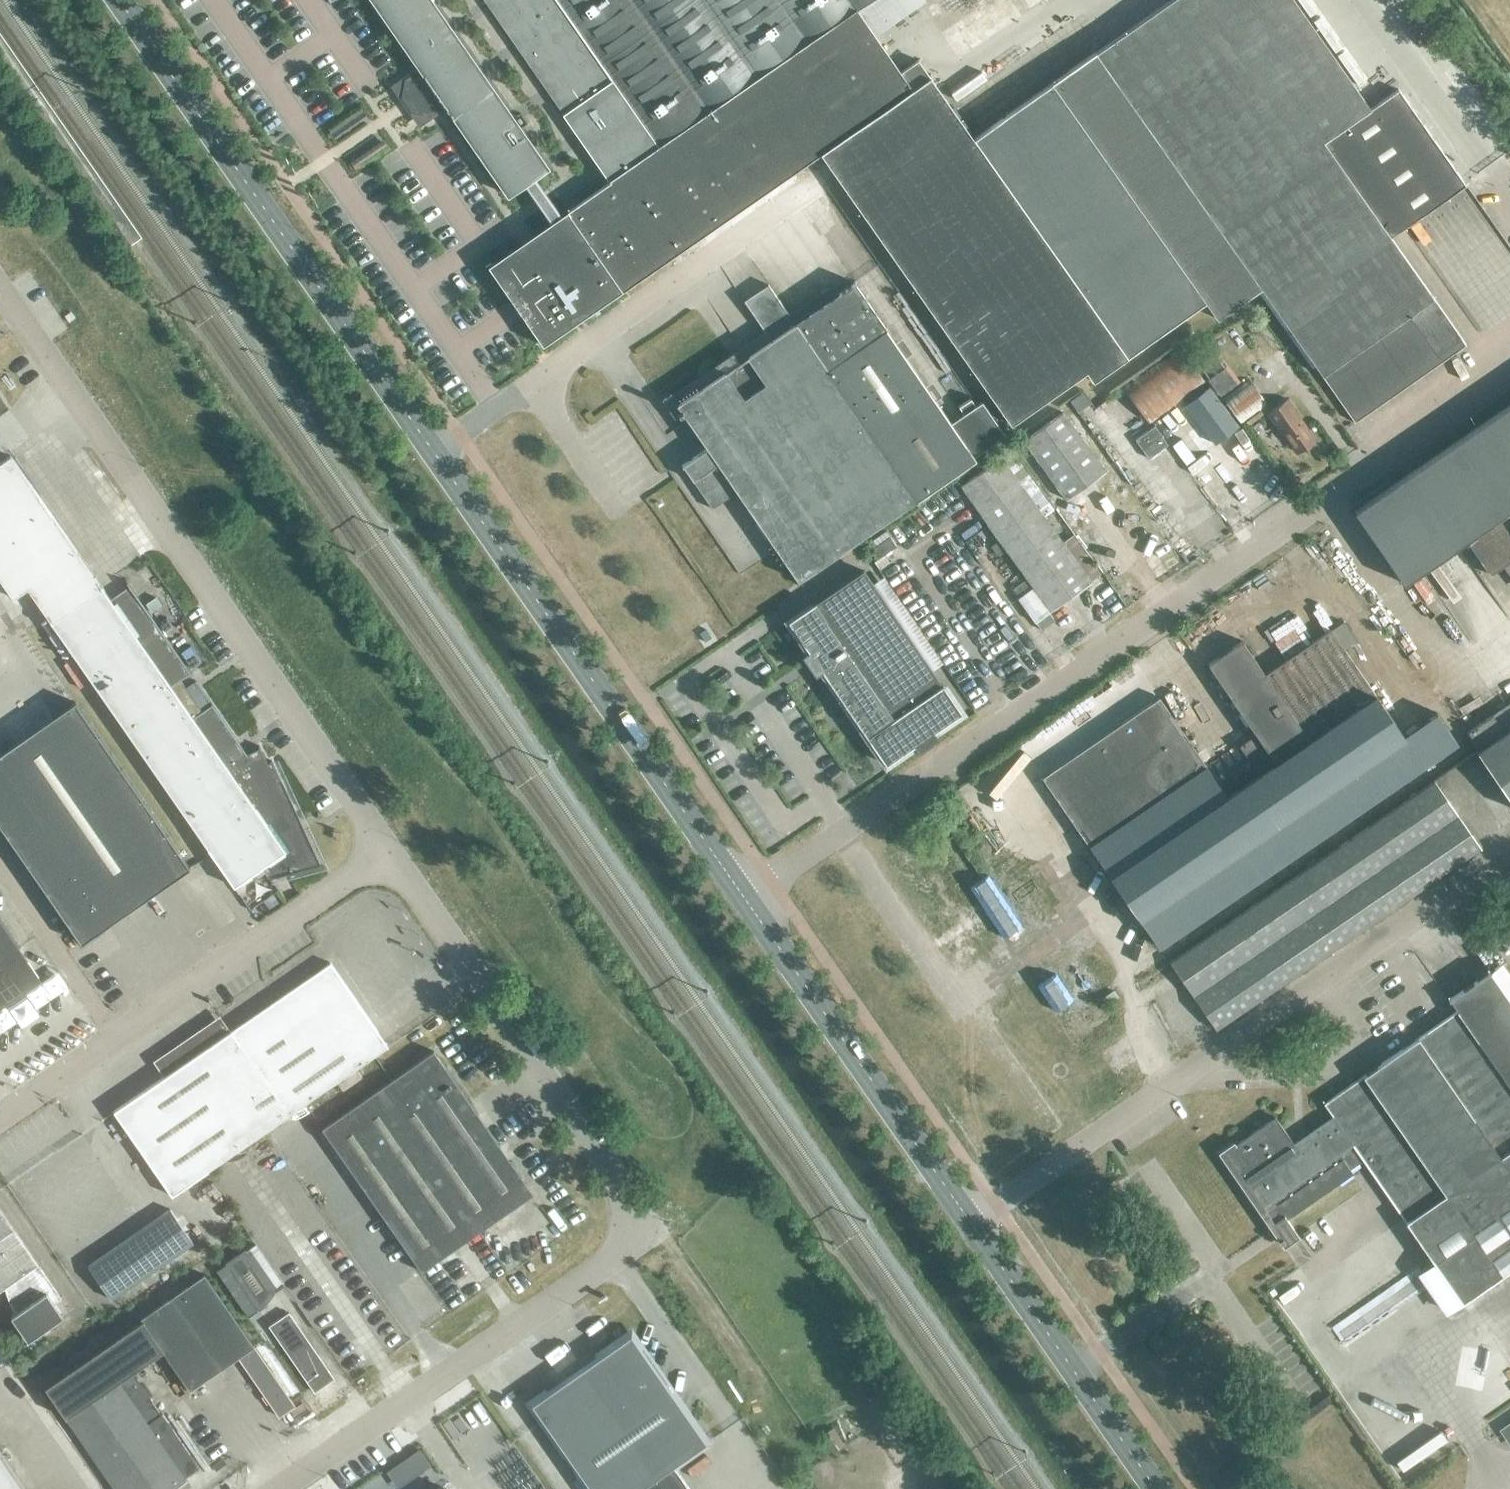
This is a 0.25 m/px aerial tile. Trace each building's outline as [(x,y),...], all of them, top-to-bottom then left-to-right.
[(418,65),(446,106),(508,194),(522,184),(532,177),(548,165),(514,118),(432,0),(373,0),(418,65)] [(597,165),(607,180),(557,215),(548,221),(489,263),(546,343),(548,345),(625,290),(822,152),(826,159),(842,180),(1011,420),(1085,367),(1092,377),(1202,299),(1214,316),(1255,287),(1309,366),(1313,363),(1354,422),(1466,344),(1390,235),(1465,183),(1465,182),(1397,84),(1367,105),(1293,0),(1164,0),(969,131),(932,76),(915,51),(897,63),(858,5),(865,0),(485,0),(597,165)] [(433,116),(446,106),(418,65),(403,75),(398,98),(409,113),(420,114),(433,116)] [(398,98),(403,75),(389,85),(398,98)] [(420,114),(409,113),(418,127),(433,116),(420,114)] [(348,161),(354,170),(389,147),(383,139),(348,161)] [(522,184),(548,221),(557,215),(532,177),(522,184)] [(855,281),(794,323),(915,499),(975,457),(973,453),(1003,433),(982,401),(976,405),(970,397),(958,405),(963,413),(951,422),(855,281)] [(671,392),(662,398),(674,415),(681,410),(707,448),(682,466),(711,508),(736,490),(797,579),(915,499),(794,323),(767,283),(743,300),(770,339),(678,402),(671,392)] [(1180,348),(1125,388),(1150,422),(1204,382),(1180,348)] [(1249,380),(1224,400),(1240,421),(1266,401),(1249,380)] [(1185,402),(1214,441),(1237,424),(1208,385),(1185,402)] [(1082,391),(1070,400),(1078,411),(1090,402),(1082,391)] [(9,407),(0,394),(0,413),(9,407)] [(1286,437),(1297,453),(1313,441),(1303,427),(1305,426),(1286,398),(1269,410),(1280,425),(1276,428),(1284,439),(1286,437)] [(1353,511),(1402,583),(1465,540),(1489,575),(1509,560),(1509,404),(1353,511)] [(1066,498),(1106,469),(1063,412),(1023,441),(1066,498)] [(103,584),(102,584),(14,452),(0,462),(0,574),(14,595),(19,592),(24,601),(35,594),(51,619),(209,846),(235,884),(263,868),(269,876),(323,862),(274,758),(271,760),(262,743),(261,744),(262,745),(250,752),(214,702),(213,702),(213,703),(204,710),(182,677),(191,671),(191,672),(192,671),(127,576),(126,577),(131,584),(111,597),(103,584)] [(996,533),(1035,505),(1001,457),(961,485),(996,533)] [(1035,505),(996,533),(1033,585),(1017,597),(1034,621),(1090,581),(1035,505)] [(889,536),(870,549),(876,558),(895,545),(889,536)] [(151,566),(141,573),(146,581),(156,574),(151,566)] [(863,569),(788,620),(885,763),(916,742),(918,746),(931,737),(929,733),(959,713),(863,569)] [(1158,695),(1040,776),(1082,836),(1157,946),(1456,741),(1435,711),(1402,734),(1343,648),(1355,640),(1343,622),(1331,631),(1330,629),(1264,674),(1241,642),(1208,665),(1255,734),(1239,745),(1259,775),(1227,797),(1204,763),(1186,736),(1168,710),(1158,695)] [(190,865),(76,701),(0,755),(0,825),(82,941),(190,865)] [(1491,715),(1503,733),(1509,729),(1509,703),(1491,715)] [(1466,732),(1478,750),(1503,733),(1491,715),(1466,732)] [(1478,751),(1476,752),(1509,803),(1509,729),(1503,733),(1478,750),(1478,751)] [(1435,780),(1169,962),(1215,1029),(1479,848),(1435,780)] [(951,791),(940,800),(945,808),(957,800),(951,791)] [(39,974),(0,917),(0,1001),(39,974)] [(165,1077),(116,1111),(134,1137),(173,1194),(389,1045),(332,962),(231,1031),(165,1077)] [(1217,1152),(1283,1248),(1299,1236),(1287,1218),(1352,1173),(1350,1169),(1363,1159),(1461,1301),(1509,1268),(1509,1002),(1488,971),(1446,999),(1455,1012),(1323,1102),(1332,1115),(1292,1142),(1274,1116),(1234,1143),(1233,1141),(1217,1152)] [(478,1230),(533,1192),(469,1100),(434,1050),(389,1080),(323,1126),(422,1269),(478,1230)] [(61,1297),(0,1206),(0,1291),(6,1287),(15,1312),(11,1315),(28,1340),(63,1316),(54,1302),(61,1297)] [(192,1241),(170,1208),(87,1264),(110,1297),(192,1241)] [(240,1234),(248,1246),(226,1261),(227,1262),(216,1270),(249,1317),(263,1307),(276,1291),(275,1290),(284,1283),(248,1229),(240,1234)] [(134,1326),(155,1355),(164,1349),(192,1389),(239,1356),(279,1414),(292,1405),(205,1273),(170,1298),(172,1300),(134,1326)] [(290,1311),(270,1324),(315,1390),(335,1377),(290,1311)] [(47,1386),(67,1416),(64,1418),(74,1433),(78,1430),(120,1488),(170,1488),(187,1478),(186,1476),(200,1466),(134,1370),(155,1355),(134,1326),(47,1386)] [(673,1464),(706,1441),(704,1437),(704,1432),(700,1426),(695,1425),(630,1332),(530,1402),(591,1488),(690,1488),(673,1464)] [(0,1442),(0,1488),(33,1488),(0,1442)] [(419,1448),(407,1456),(418,1472),(430,1464),(419,1448)]
